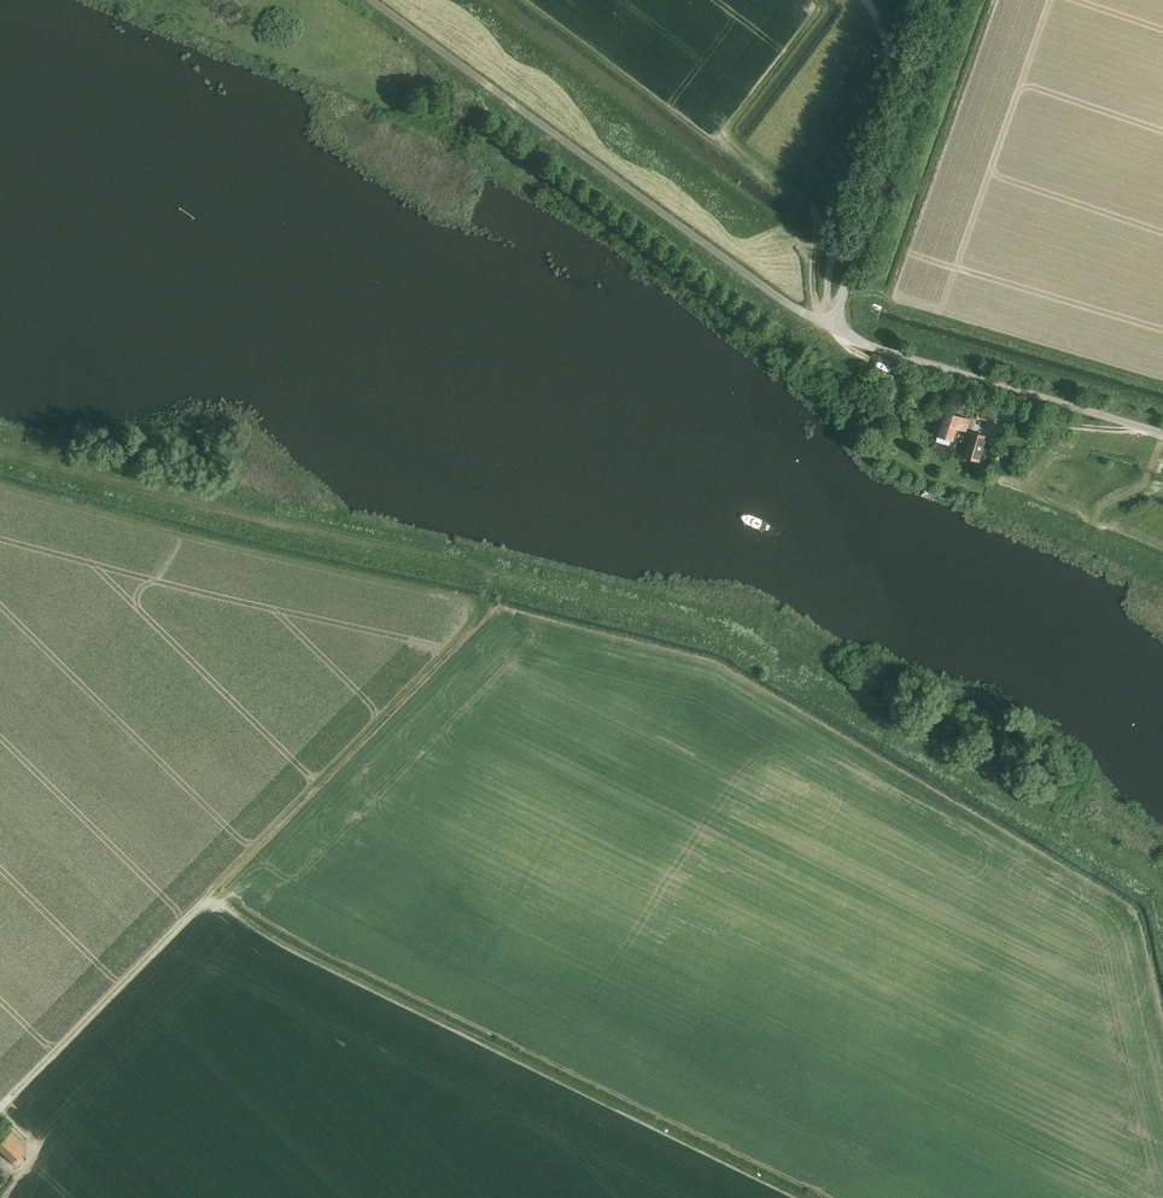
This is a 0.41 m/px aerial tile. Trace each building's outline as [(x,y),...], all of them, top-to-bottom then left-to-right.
[(980,400),(981,397),(967,392),(965,397),(976,401),(977,399),(980,400)] [(1006,426),(1001,411),(991,414),(996,429),(1006,426)] [(946,412),(939,436),(953,440),(956,428),(966,431),(970,419),(946,412)] [(979,460),(983,449),(986,437),(972,433),(969,444),(965,456),(979,460)] [(996,464),(1000,439),(987,436),(983,461),(996,464)] [(17,1166),(24,1159),(20,1155),(27,1148),(10,1132),(4,1139),(0,1136),(0,1150),(17,1166)]
